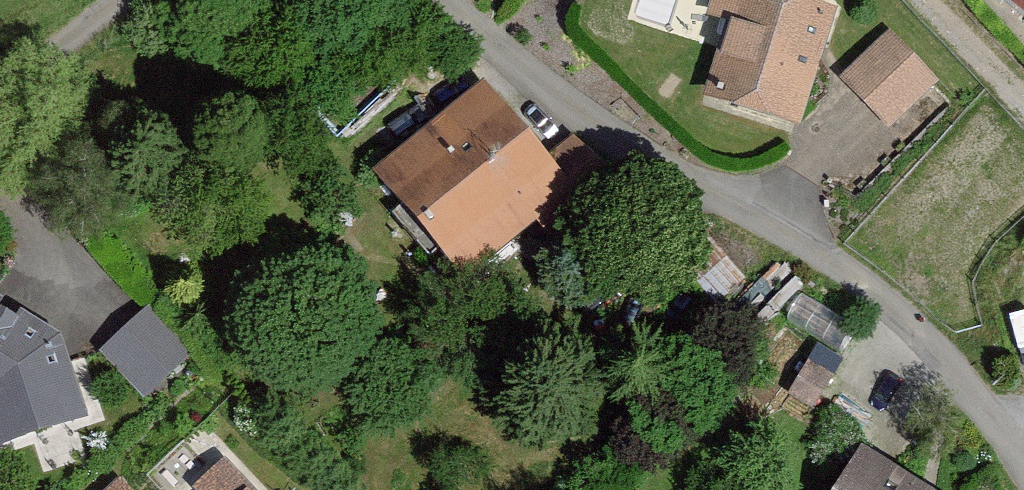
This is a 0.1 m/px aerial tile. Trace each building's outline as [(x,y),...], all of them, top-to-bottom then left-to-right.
[(695,105),(784,123),(809,0),(716,0),(695,105)] [(1023,34),(1023,0),(982,0),(1023,34)] [(944,102),(883,35),(834,80),(894,147),(944,102)] [(572,180),(482,75),(373,168),(462,273),(572,180)] [(90,414),(60,333),(0,296),(0,446),(90,414)] [(143,305),(101,342),(146,393),(188,356),(143,305)] [(853,443),(826,489),(933,489),(853,443)]
